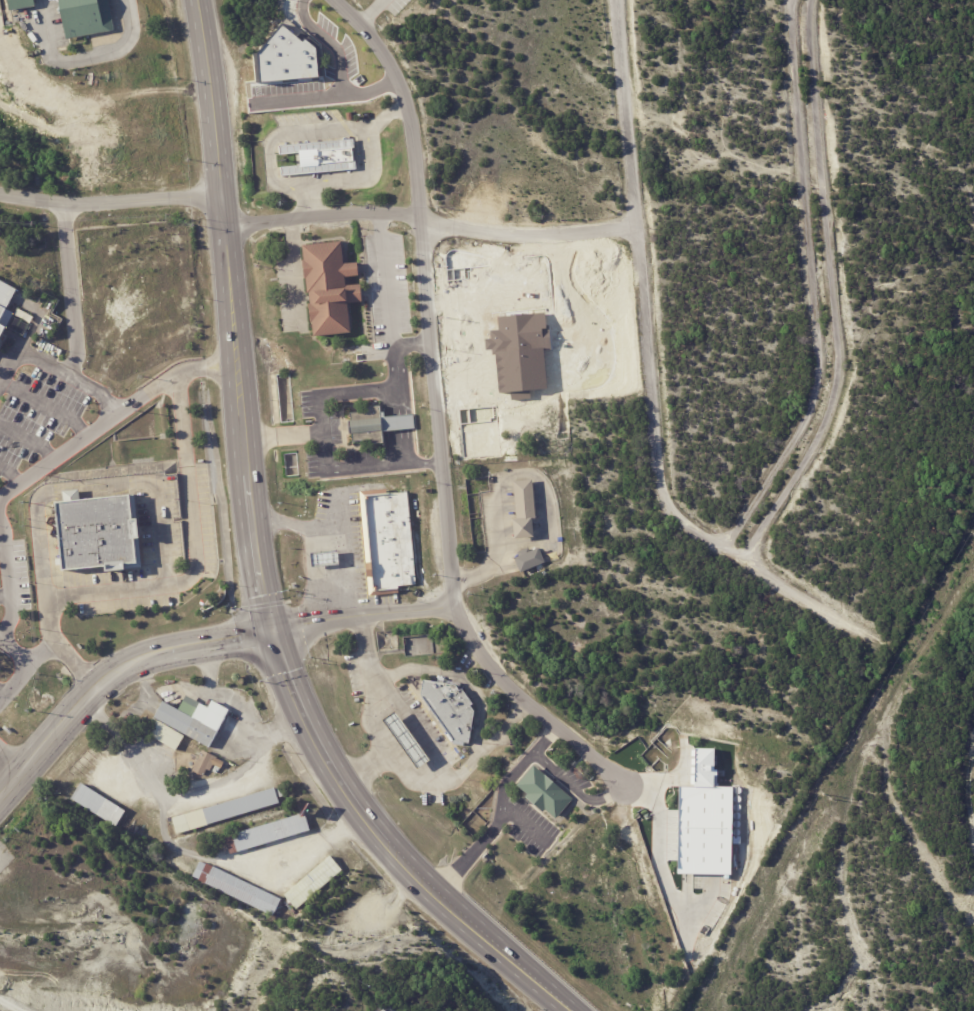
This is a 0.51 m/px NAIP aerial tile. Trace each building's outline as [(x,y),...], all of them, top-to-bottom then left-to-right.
[(9,14),(40,7),(39,0),(6,0),(9,14)] [(69,42),(116,31),(109,0),(60,0),(69,42)] [(281,148),(281,158),(299,158),(299,170),(281,171),(281,178),(357,177),(356,145),(281,148)] [(310,246),(320,337),(357,333),(347,242),(310,246)] [(28,291),(0,276),(0,342),(28,291)] [(349,414),(349,446),(384,445),(384,434),(413,434),(413,419),(383,419),(383,412),(349,414)] [(514,479),(517,537),(536,536),(533,478),(514,479)] [(371,494),(379,588),(417,585),(409,491),(371,494)] [(63,497),(64,571),(144,569),(142,495),(63,497)] [(515,558),(521,572),(545,562),(539,548),(515,558)] [(317,552),(318,565),(341,564),(341,551),(317,552)] [(420,682),(419,695),(454,744),(471,744),(474,716),(470,698),(461,691),(444,684),(420,682)] [(204,697),(197,710),(173,694),(159,719),(212,749),(234,712),(204,697)] [(388,720),(421,766),(432,757),(399,712),(388,720)] [(176,750),(184,735),(154,718),(145,733),(176,750)] [(206,751),(220,757),(219,759),(226,762),(223,768),(215,764),(212,771),(209,769),(205,776),(194,771),(205,750),(206,751)] [(544,766),(524,786),(558,822),(580,800),(544,766)] [(85,783),(73,801),(117,830),(127,812),(85,783)] [(280,787),(172,819),(178,838),(286,806),(280,787)] [(237,837),(241,853),(316,831),(310,814),(237,837)] [(333,857),(287,898),(299,911),(345,870),(333,857)] [(205,859),(195,877),(275,919),(285,902),(205,859)]
